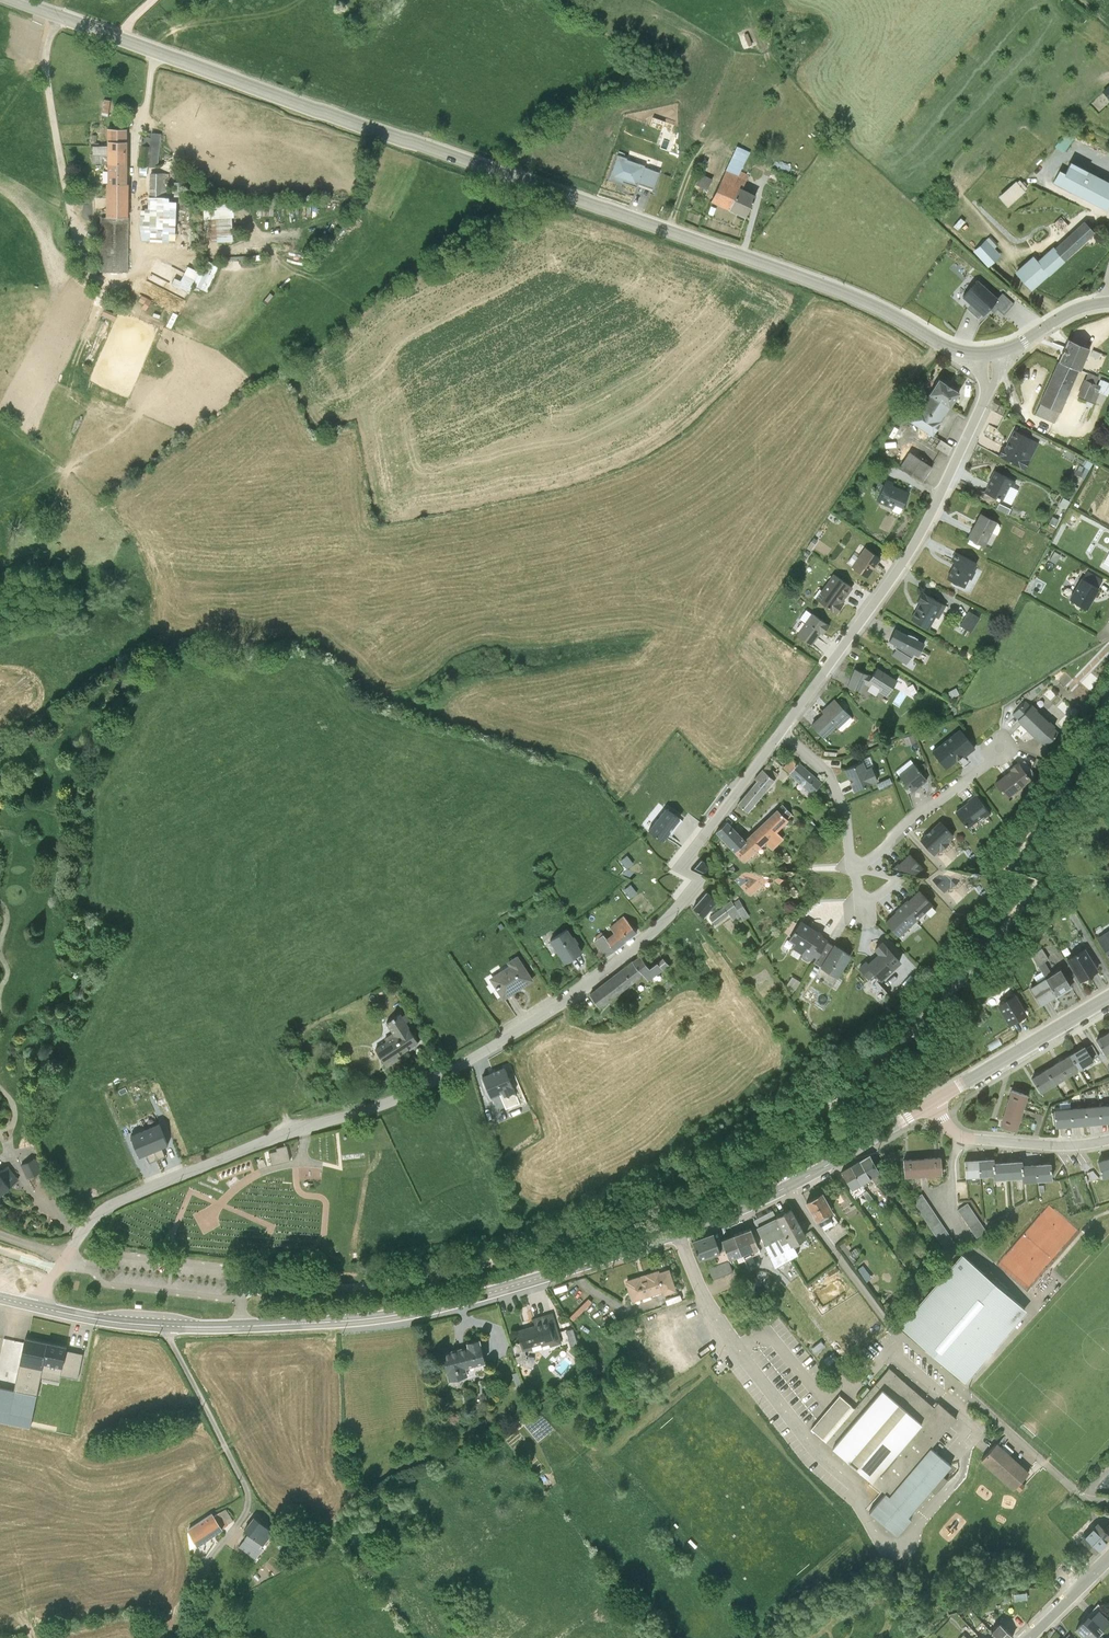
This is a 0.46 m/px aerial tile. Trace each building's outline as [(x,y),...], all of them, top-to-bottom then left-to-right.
[(104,108),(102,123),(110,124),(112,109),(104,108)] [(105,174),(104,226),(98,226),(98,285),(126,285),(126,140),(106,140),(106,158),(105,174)] [(1068,162),(1078,167),(1086,152),(1076,147),(1068,162)] [(158,151),(139,149),(137,175),(156,177),(158,151)] [(105,174),(106,158),(90,157),(90,174),(105,174)] [(650,182),(620,170),(610,196),(640,207),(650,182)] [(792,190),(796,184),(786,178),(782,184),(792,190)] [(1077,179),(1071,192),(1067,190),(1061,202),(1108,228),(1108,196),(1077,179)] [(755,192),(735,181),(715,220),(750,237),(761,214),(747,207),(755,192)] [(148,185),(148,208),(163,208),(163,185),(148,185)] [(703,201),(715,206),(720,195),(708,190),(703,201)] [(139,252),(174,253),(175,213),(163,214),(163,208),(148,208),(146,208),(146,221),(140,221),(139,252)] [(229,227),(204,229),(206,253),(231,251),(229,227)] [(1026,292),(1041,309),(1104,254),(1094,243),(1048,283),(1042,277),(1026,292)] [(995,260),(982,272),(996,287),(1009,275),(995,260)] [(173,289),(169,296),(188,305),(192,297),(205,303),(218,277),(201,269),(195,282),(185,278),(179,291),(173,289)] [(987,301),(971,318),(980,326),(976,331),(987,341),(1007,320),(987,301)] [(102,326),(115,331),(118,325),(105,319),(102,326)] [(1079,362),(1068,385),(1089,395),(1099,372),(1079,362)] [(1089,395),(1068,385),(1050,426),(1053,427),(1070,435),(1072,436),(1089,395)] [(1088,419),(1106,427),(1108,421),(1108,409),(1106,407),(1108,400),(1099,396),(1088,419)] [(918,446),(942,461),(951,445),(950,444),(969,417),(948,403),(918,446)] [(1070,435),(1053,427),(1048,439),(1065,446),(1070,435)] [(1016,433),(1010,430),(1006,436),(1013,439),(1016,433)] [(1023,454),(1009,481),(1034,496),(1050,468),(1023,454)] [(949,466),(944,473),(956,480),(961,473),(949,466)] [(918,477),(907,492),(930,508),(941,492),(918,477)] [(1097,482),(1088,498),(1097,503),(1106,487),(1097,482)] [(998,509),(993,518),(1012,527),(1019,511),(1022,513),(1025,507),(1003,496),(997,508),(998,509)] [(893,507),(884,528),(908,539),(918,518),(893,507)] [(1018,537),(1020,533),(1011,528),(1009,533),(1018,537)] [(990,539),(976,564),(994,573),(1007,548),(990,539)] [(963,589),(955,605),(974,615),(986,590),(964,579),(960,587),(963,589)] [(840,601),(822,626),(843,642),(851,631),(849,629),(860,615),(840,601)] [(928,631),(919,646),(937,657),(952,632),(931,620),(926,629),(928,631)] [(990,646),(979,639),(970,654),(981,660),(990,646)] [(904,677),(900,684),(915,694),(919,687),(921,687),(923,683),(927,685),(933,672),(904,657),(897,671),(903,673),(902,676),(904,677)] [(876,705),(861,699),(855,714),(870,720),(876,705)] [(1029,752),(1042,738),(1036,733),(1023,746),(1029,752)] [(1040,764),(1055,749),(1043,737),(1042,738),(1029,752),(1028,752),(1040,764)] [(1071,766),(1065,761),(1052,774),(1058,780),(1071,766)] [(796,805),(804,795),(797,790),(789,800),(796,805)] [(1036,796),(1032,799),(1042,811),(1046,808),(1036,796)] [(781,810),(769,799),(761,808),(762,810),(773,819),(781,810)] [(763,832),(773,819),(762,810),(753,822),(763,832)] [(754,842),(763,832),(753,822),(743,833),(754,842)] [(788,836),(784,841),(794,850),(798,846),(788,836)] [(683,849),(669,837),(652,857),(667,869),(683,849)] [(784,841),(751,871),(762,883),(770,874),(783,863),(796,852),(794,850),(784,841)] [(751,871),(733,852),(721,862),(750,893),(762,883),(751,871)] [(950,857),(929,875),(944,891),(964,872),(950,857)] [(791,872),(783,863),(770,874),(778,883),(791,872)] [(919,889),(901,904),(915,920),(933,904),(919,889)] [(717,900),(705,891),(692,906),(705,915),(717,900)] [(739,898),(732,901),(743,919),(749,915),(739,898)] [(732,901),(731,899),(709,916),(715,924),(728,913),(733,921),(741,916),(732,901)] [(899,935),(915,920),(901,904),(884,920),(899,935)] [(636,931),(623,914),(609,925),(613,930),(606,936),(615,948),(636,931)] [(800,919),(788,940),(793,943),(791,947),(811,960),(814,955),(817,957),(827,939),(821,936),(823,934),(800,919)] [(583,949),(568,927),(549,939),(565,961),(583,949)] [(1097,938),(1108,957),(1108,930),(1097,938)] [(615,948),(602,932),(593,940),(606,956),(615,948)] [(866,960),(858,967),(868,978),(874,973),(881,980),(901,961),(881,941),(873,948),(877,953),(868,962),(866,960)] [(834,944),(820,966),(838,976),(851,955),(834,944)] [(1046,959),(1050,957),(1044,947),(1033,953),(1044,972),(1051,968),(1046,959)] [(1097,970),(1085,948),(1066,959),(1079,981),(1097,970)] [(534,979),(517,953),(507,960),(508,963),(489,976),(504,998),(534,979)] [(650,968),(639,955),(590,992),(601,1007),(644,974),(649,980),(669,965),(663,958),(650,968)] [(1060,968),(1045,978),(1055,996),(1071,987),(1060,968)] [(790,984),(798,988),(802,980),(794,976),(790,984)] [(1055,996),(1045,978),(1030,987),(1041,1005),(1055,996)] [(1027,1015),(1014,994),(996,1005),(1009,1026),(1027,1015)] [(419,1042),(400,1011),(386,1020),(393,1031),(385,1036),(386,1038),(374,1046),(386,1065),(399,1057),(397,1055),(419,1042)] [(1096,1038),(1104,1053),(1108,1050),(1108,1030),(1096,1038)] [(1095,1057),(1100,1055),(1094,1044),(1089,1047),(1095,1057)] [(1070,1054),(1079,1069),(1093,1060),(1084,1046),(1070,1054)] [(1058,1061),(1067,1076),(1079,1069),(1070,1054),(1058,1061)] [(1047,1068),(1055,1083),(1067,1076),(1058,1061),(1047,1068)] [(505,1066),(478,1077),(488,1100),(515,1089),(505,1066)] [(1047,1068),(1031,1077),(1039,1092),(1055,1083),(1047,1068)] [(1027,1095),(1011,1090),(1005,1105),(999,1124),(1016,1129),(1022,1111),(1027,1095)] [(1054,1109),(1055,1127),(1108,1121),(1108,1104),(1054,1109)] [(157,1124),(130,1136),(140,1157),(167,1146),(157,1124)] [(277,1150),(269,1152),(272,1163),(290,1159),(286,1144),(276,1146),(277,1150)] [(880,1171),(870,1154),(859,1160),(871,1177),(880,1171)] [(941,1156),(922,1157),(903,1158),(904,1176),(923,1175),(941,1173),(941,1156)] [(1097,1161),(1103,1176),(1108,1175),(1108,1157),(1097,1161)] [(43,1171),(37,1158),(21,1164),(26,1177),(43,1171)] [(993,1158),(964,1159),(965,1176),(993,1175),(994,1178),(1022,1177),(1021,1182),(1051,1179),(1050,1162),(1022,1164),(1021,1160),(993,1162),(993,1158)] [(871,1177),(859,1160),(851,1165),(862,1183),(871,1177)] [(8,1165),(0,1171),(0,1194),(19,1180),(8,1165)] [(862,1183),(851,1165),(841,1171),(851,1188),(862,1183)] [(823,1191),(806,1200),(817,1219),(833,1210),(823,1191)] [(959,1248),(921,1194),(912,1200),(949,1255),(959,1248)] [(986,1231),(967,1203),(957,1210),(977,1238),(986,1231)] [(791,1208),(777,1217),(791,1244),(807,1235),(791,1208)] [(774,1211),(753,1221),(776,1266),(796,1256),(792,1246),(791,1244),(777,1217),(774,1211)] [(750,1228),(734,1234),(741,1253),(758,1246),(750,1228)] [(714,1233),(692,1240),(699,1259),(720,1252),(714,1233)] [(734,1234),(721,1239),(729,1258),(741,1253),(734,1234)] [(962,1258),(901,1328),(965,1383),(1026,1313),(1009,1299),(1002,1292),(983,1276),(962,1258)] [(728,1260),(708,1267),(712,1279),(732,1272),(728,1260)] [(658,1269),(625,1280),(632,1301),(662,1291),(663,1294),(677,1290),(669,1268),(659,1271),(658,1269)] [(680,1295),(665,1299),(667,1305),(682,1300),(680,1295)] [(577,1318),(595,1301),(592,1298),(574,1314),(577,1318)] [(534,1324),(517,1329),(523,1351),(561,1340),(552,1311),(532,1317),(534,1324)] [(65,1345),(24,1337),(14,1389),(37,1394),(42,1368),(57,1371),(54,1384),(68,1387),(72,1367),(61,1364),(65,1345)] [(467,1345),(441,1351),(447,1378),(467,1374),(466,1366),(485,1362),(480,1338),(466,1341),(467,1345)] [(868,1511),(896,1534),(911,1518),(908,1515),(951,1464),(931,1447),(955,1418),(937,1402),(934,1406),(889,1367),(854,1407),(840,1394),(810,1429),(884,1493),(868,1511)] [(14,1389),(0,1386),(0,1417),(29,1422),(37,1394),(14,1389)] [(1029,1472),(997,1442),(985,1455),(980,1460),(1012,1490),(1029,1472)] [(227,1507),(214,1515),(222,1527),(234,1519),(227,1507)] [(214,1515),(212,1511),(188,1527),(198,1544),(222,1527),(214,1515)] [(272,1530),(254,1515),(244,1528),(249,1532),(263,1543),(272,1530)] [(1095,1554),(1108,1540),(1108,1534),(1097,1523),(1081,1540),(1095,1554)] [(263,1543),(249,1532),(239,1544),(254,1555),(263,1543)] [(1098,1610),(1091,1618),(1088,1615),(1074,1629),(1083,1637),(1095,1637),(1108,1624),(1108,1621),(1098,1610)] [(998,1637),(1011,1637),(1012,1637),(999,1623),(992,1631),(998,1637)]
